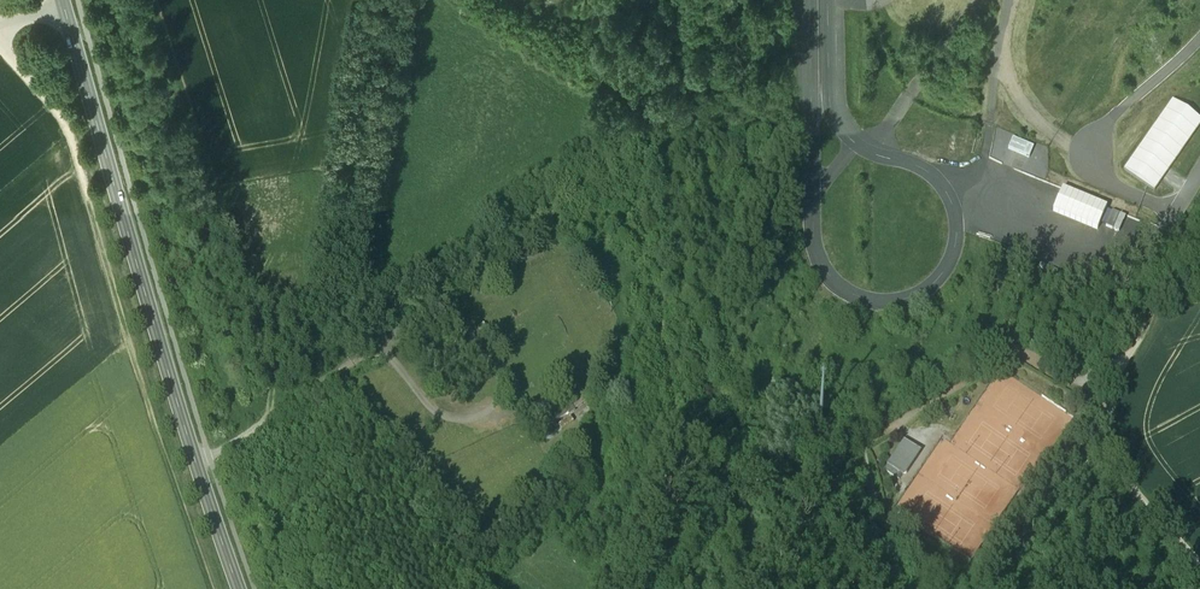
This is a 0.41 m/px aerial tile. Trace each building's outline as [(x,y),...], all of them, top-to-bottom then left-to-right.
[(1158,192),(1199,124),(1199,117),(1171,99),(1126,172),(1158,192)] [(1015,136),(1009,148),(1031,158),(1036,146),(1015,136)] [(1101,229),(1110,205),(1062,189),(1054,213),(1101,229)] [(568,396),(556,405),(562,413),(574,404),(568,396)] [(556,405),(523,429),(533,442),(566,418),(562,413),(556,405)] [(940,432),(895,510),(977,556),(1023,476),(1017,473),(1014,477),(1009,474),(1006,477),(987,467),(991,461),(979,454),(997,422),(971,407),(953,439),(940,432)] [(903,438),(886,463),(901,473),(918,448),(903,438)] [(901,473),(886,463),(883,468),(898,478),(901,473)]
